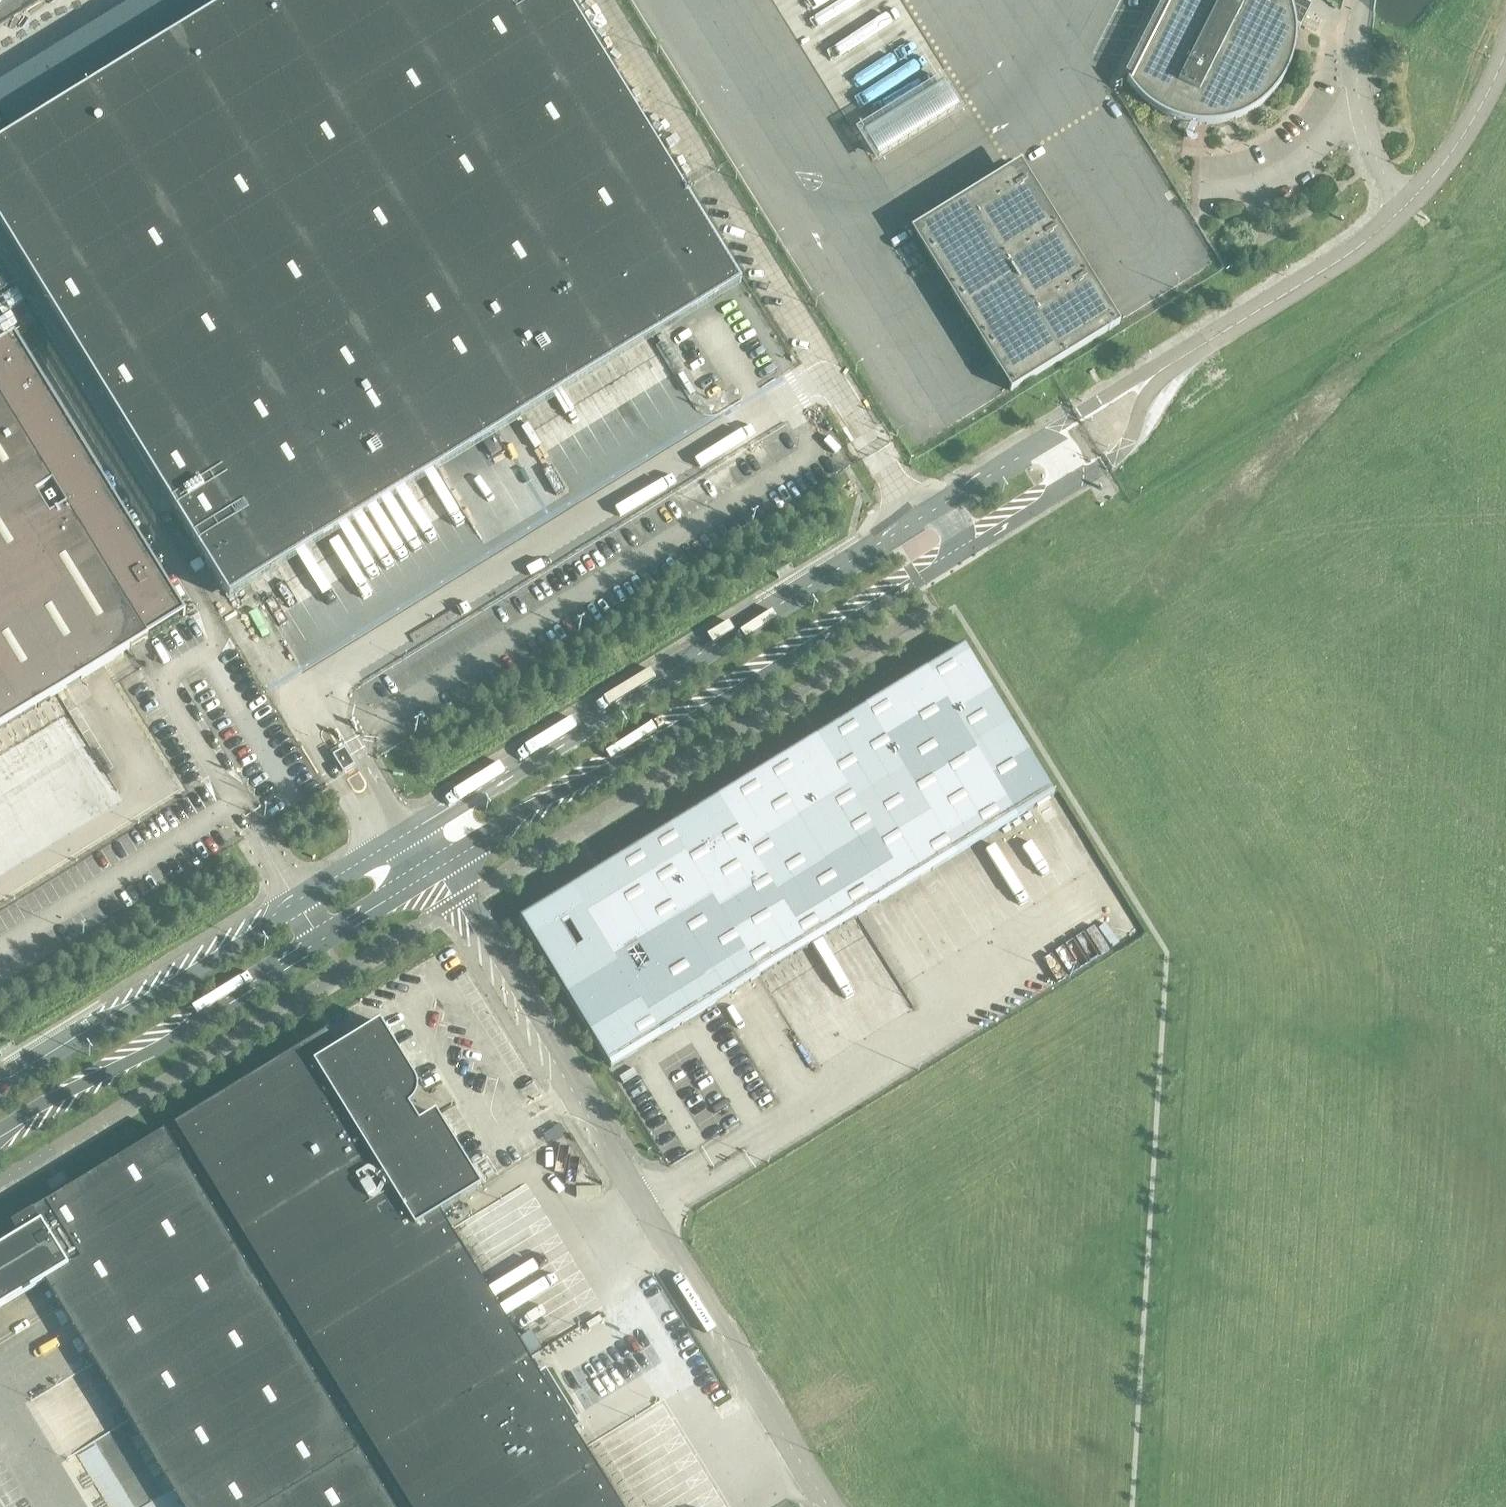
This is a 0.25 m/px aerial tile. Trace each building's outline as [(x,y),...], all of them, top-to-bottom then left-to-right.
[(224,592),(246,578),(432,464),(518,411),(648,332),(735,278),(681,191),(564,0),(234,0),(0,144),(0,229),(224,592)] [(1126,81),(1147,104),(1187,123),(1233,120),(1271,96),(1292,59),(1297,25),(1289,0),(1167,0),(1126,81)] [(959,109),(943,84),(864,133),(879,158),(959,109)] [(1015,166),(915,231),(1010,391),(1114,321),(1015,166)] [(147,638),(146,635),(181,613),(183,616),(185,615),(13,336),(11,338),(13,341),(0,349),(0,729),(147,638)] [(598,868),(518,917),(610,1067),(759,976),(857,916),(1054,795),(962,645),(816,734),(598,868)] [(171,1124),(408,1506),(619,1506),(573,1432),(579,1427),(544,1371),(538,1375),(439,1214),(480,1188),(378,1023),(337,1049),(325,1029),(171,1124)] [(9,1223),(21,1243),(0,1256),(0,1301),(3,1307),(44,1282),(181,1506),(391,1506),(163,1130),(9,1223)] [(62,1172),(45,1182),(51,1192),(68,1182),(62,1172)]
